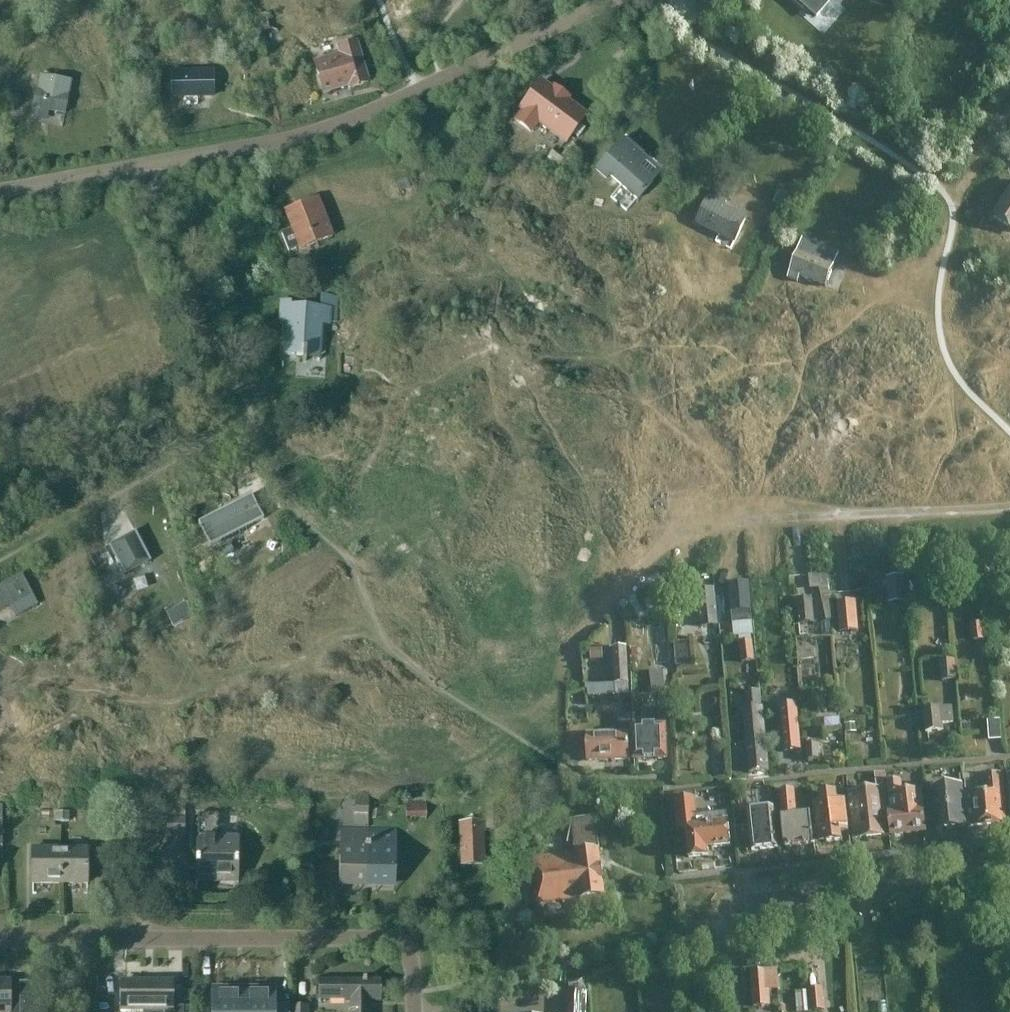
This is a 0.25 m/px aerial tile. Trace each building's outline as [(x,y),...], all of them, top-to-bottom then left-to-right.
[(801,9),(804,6),(816,16),(830,0),(791,0),(801,9)] [(324,93),(348,86),(349,89),(367,83),(356,42),(337,47),(340,56),(315,63),(324,93)] [(207,46),(207,61),(219,61),(220,46),(207,46)] [(172,72),(172,97),(213,97),(213,72),(172,72)] [(71,81),(40,76),(33,118),(43,119),(44,110),(65,114),(71,81)] [(552,88),(541,79),(518,110),(521,112),(514,122),(531,135),(538,126),(565,146),(573,136),(581,126),(589,115),(570,101),(571,99),(553,86),(552,88)] [(619,118),(610,113),(604,124),(613,129),(619,118)] [(581,126),(573,136),(578,139),(585,130),(581,126)] [(606,157),(595,170),(606,179),(609,176),(638,200),(652,183),(638,170),(646,161),(623,140),(607,158),(606,157)] [(407,179),(396,184),(399,192),(410,188),(407,179)] [(712,191),(696,223),(734,242),(745,219),(722,208),(727,198),(712,191)] [(793,199),(778,191),(772,203),(786,211),(793,199)] [(993,218),(1009,229),(1009,192),(993,218)] [(300,250),(333,237),(318,199),(286,212),(293,230),(282,235),(289,252),(300,248),(300,250)] [(797,281),(799,276),(825,287),(833,266),(798,251),(787,278),(797,281)] [(329,325),(329,322),(335,322),(337,297),(322,296),(321,309),(291,308),(290,304),(280,304),(279,322),(288,322),(286,355),(303,357),(302,362),(306,362),(307,352),(318,353),(318,361),(320,361),(322,324),(329,325)] [(264,520),(252,496),(198,524),(210,547),(264,520)] [(151,562),(140,541),(135,533),(109,546),(124,575),(151,562)] [(230,545),(221,550),(225,557),(234,552),(230,545)] [(903,575),(887,577),(889,604),(905,602),(903,575)] [(16,617),(37,605),(21,576),(0,588),(0,611),(10,606),(16,617)] [(748,583),(729,584),(732,624),(751,622),(748,583)] [(828,587),(819,588),(821,597),(829,595),(828,587)] [(713,589),(694,591),(695,604),(698,603),(700,627),(717,626),(713,589)] [(810,599),(796,601),(798,623),(812,622),(810,599)] [(837,603),(839,624),(839,625),(843,624),(843,632),(857,631),(855,601),(837,603)] [(166,615),(173,627),(192,617),(185,605),(166,615)] [(985,640),(983,622),(969,624),(971,641),(985,640)] [(751,640),(738,642),(740,663),(753,661),(751,640)] [(688,643),(674,644),(675,667),(690,666),(688,643)] [(626,648),(611,648),(613,684),(628,684),(626,648)] [(602,649),(589,650),(590,661),(603,660),(602,649)] [(668,694),(668,659),(652,659),(652,694),(668,694)] [(957,680),(955,660),(938,661),(940,682),(957,680)] [(800,751),(796,704),(779,705),(783,753),(800,751)] [(764,741),(761,707),(742,709),(745,743),(764,741)] [(951,707),(923,711),(925,732),(942,731),(942,724),(952,723),(951,707)] [(648,714),(649,727),(632,727),(633,760),(666,759),(665,726),(662,726),(662,714),(648,714)] [(629,760),(628,733),(630,733),(629,715),(618,715),(619,733),(586,734),(587,761),(629,760)] [(855,725),(844,725),(845,734),(856,733),(855,725)] [(767,772),(764,741),(745,743),(748,774),(767,772)] [(806,744),(804,745),(806,761),(818,759),(816,743),(806,744)] [(846,792),(849,815),(851,839),(889,835),(886,811),(883,788),(886,788),(884,773),(873,774),(875,788),(846,792)] [(988,790),(965,793),(968,826),(1005,823),(1001,774),(986,776),(988,790)] [(888,794),(886,794),(891,836),(925,832),(922,807),(920,790),(902,792),(900,780),(886,782),(888,794)] [(934,831),(967,827),(962,785),(932,788),(933,794),(928,794),(930,813),(932,813),(934,831)] [(814,844),(810,812),(797,813),(795,790),(779,791),(780,815),(784,847),(814,844)] [(515,792),(506,792),(507,807),(516,807),(515,792)] [(744,794),(745,800),(737,801),(738,813),(746,812),(748,824),(751,851),(777,848),(774,825),(772,808),(758,810),(756,793),(744,794)] [(818,802),(811,803),(814,834),(813,834),(814,844),(841,841),(840,834),(849,833),(845,799),(837,800),(836,793),(817,795),(818,802)] [(368,796),(354,796),(353,812),(367,812),(368,796)] [(427,816),(426,800),(406,801),(405,817),(427,816)] [(707,849),(730,847),(728,827),(727,827),(726,818),(696,821),(694,802),(674,804),(676,830),(685,830),(688,858),(707,856),(707,849)] [(167,809),(167,838),(184,838),(185,810),(167,809)] [(68,812),(54,812),(54,822),(68,822),(68,812)] [(219,815),(198,815),(197,838),(196,838),(195,884),(238,885),(239,837),(219,836),(219,815)] [(571,820),(573,838),(575,854),(533,860),(539,904),(580,899),(582,911),(606,908),(604,896),(599,851),(594,817),(571,820)] [(484,865),(482,832),(485,832),(485,823),(460,824),(462,866),(484,865)] [(339,881),(339,886),(367,887),(367,881),(368,828),(341,827),(339,881)] [(367,881),(367,887),(395,888),(395,882),(396,828),(368,828),(367,881)] [(32,884),(87,884),(87,849),(32,849),(32,884)] [(768,991),(778,990),(776,970),(750,972),(753,1007),(769,1006),(768,991)] [(585,978),(567,982),(570,992),(564,992),(563,1011),(586,1011),(586,993),(585,978)] [(119,980),(118,1011),(183,1011),(183,1007),(173,1007),(173,980),(119,980)] [(22,989),(10,989),(10,981),(0,981),(0,1011),(41,1011),(41,986),(22,986),(22,989)] [(376,981),(319,981),(319,999),(350,999),(350,1011),(369,1011),(369,999),(376,999),(376,981)] [(822,988),(808,989),(810,1011),(812,1011),(824,1011),(822,988)] [(289,1007),(273,1007),(273,989),(213,989),(213,1011),(289,1011),(289,1007)]
